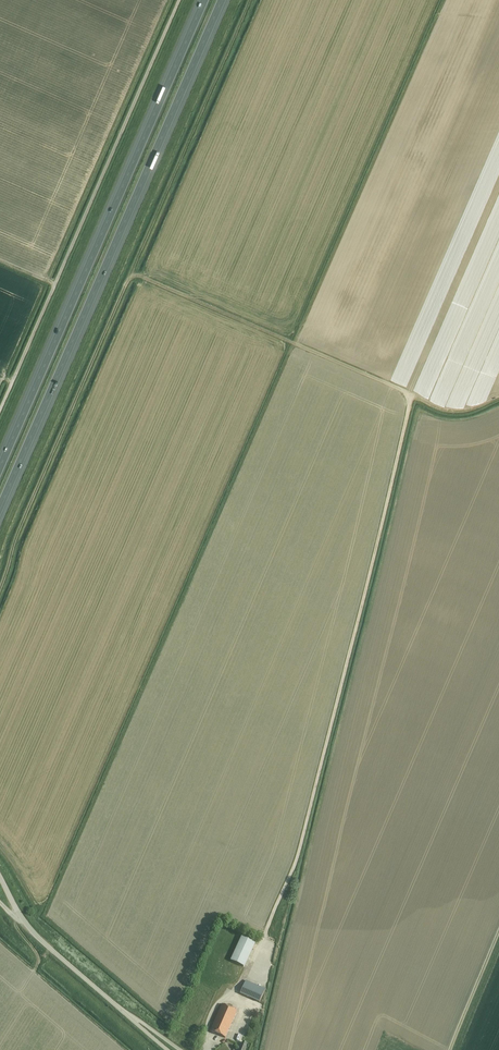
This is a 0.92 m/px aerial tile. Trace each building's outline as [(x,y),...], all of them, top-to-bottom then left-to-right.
[(118,209),(124,195),(121,194),(114,207),(118,209)] [(100,302),(105,288),(101,287),(96,301),(100,302)] [(246,937),(236,961),(250,967),(260,943),(246,937)] [(259,1003),(265,990),(245,981),(239,994),(259,1003)] [(225,1038),(237,1012),(222,1005),(210,1032),(225,1038)]
